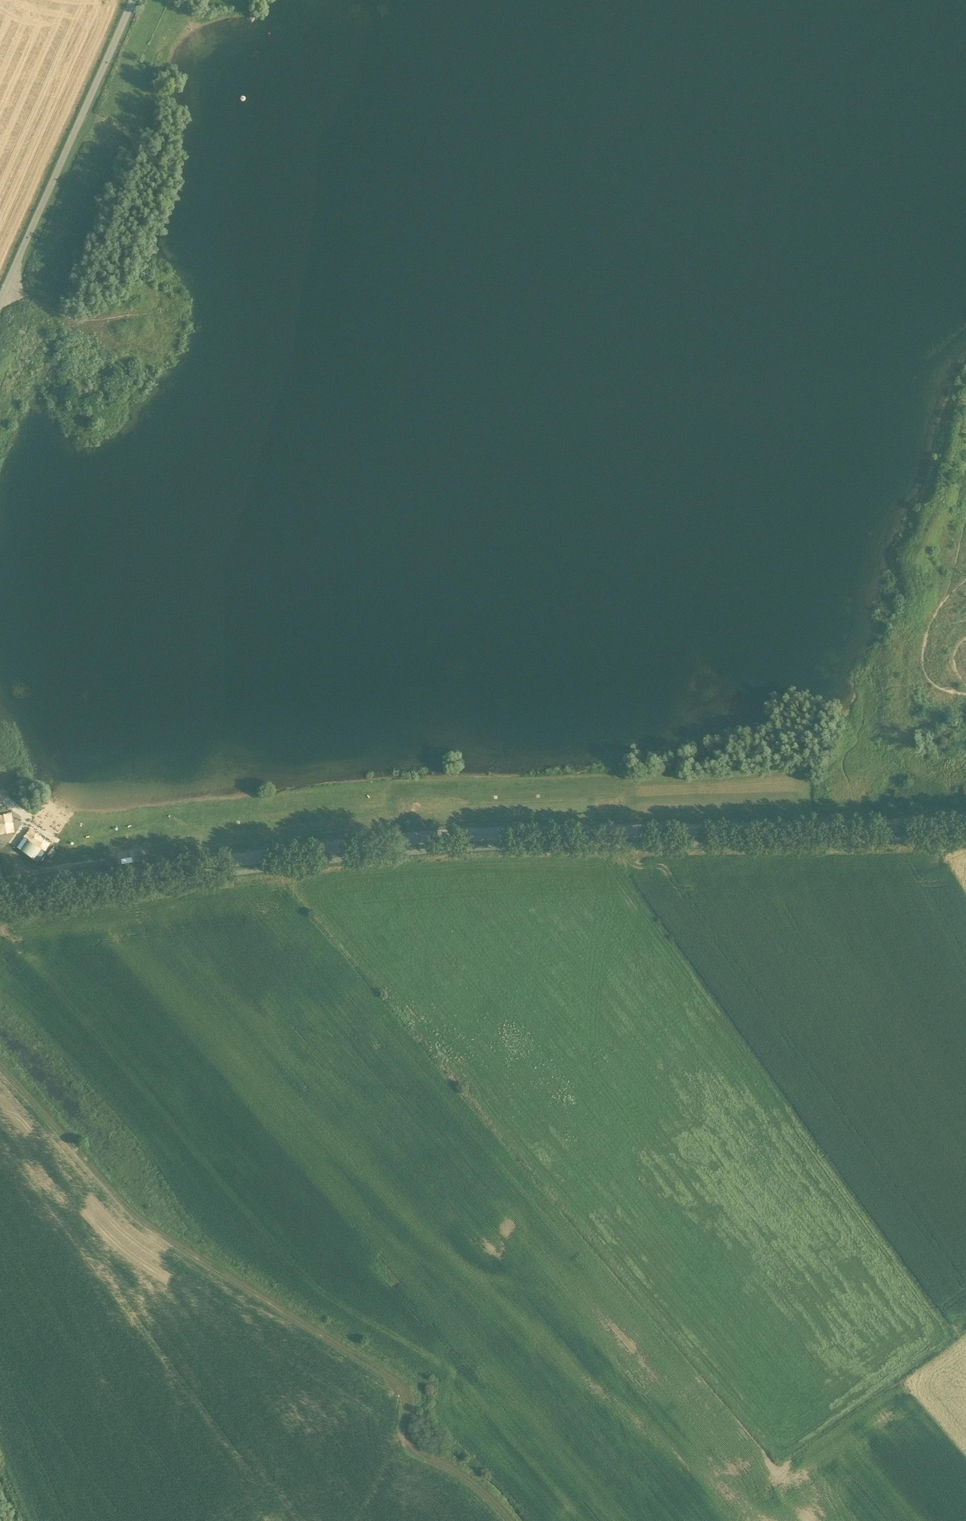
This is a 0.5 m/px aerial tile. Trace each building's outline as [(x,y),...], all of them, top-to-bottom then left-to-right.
[(44,855),(25,841),(19,850),(38,864),(44,855)]
